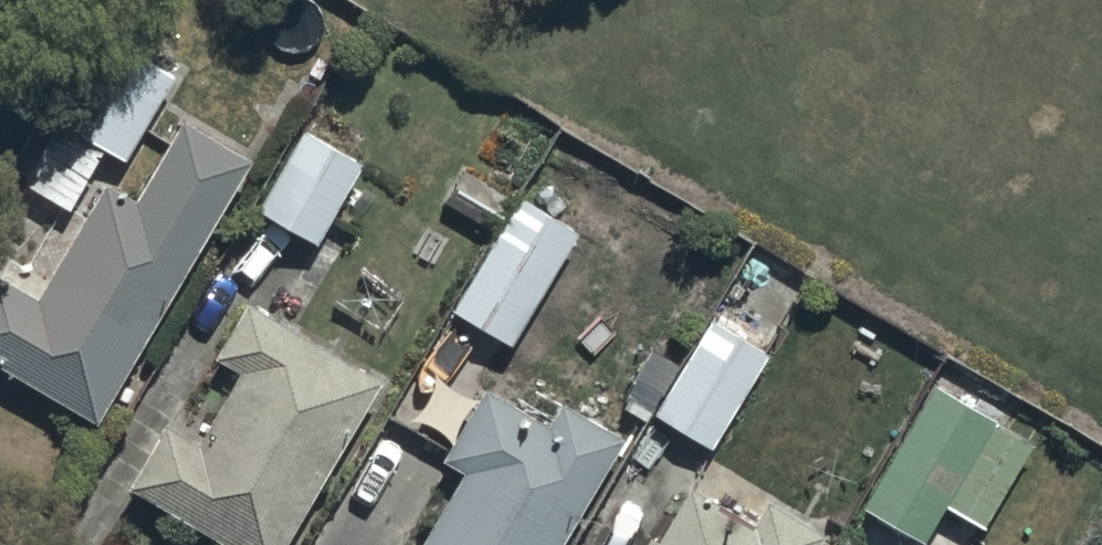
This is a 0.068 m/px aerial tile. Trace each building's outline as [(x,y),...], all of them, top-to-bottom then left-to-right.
[(125,168),(174,82),(95,36),(10,186),(69,219),(104,157),(125,168)] [(180,129),(133,209),(103,192),(40,300),(0,277),(0,374),(97,430),(249,167),(180,129)] [(362,172),(303,139),(258,215),(318,249),(362,172)] [(577,240),(517,204),(451,317),(511,353),(577,240)] [(381,390),(248,310),(215,366),(240,381),(199,451),(167,433),(129,498),(211,544),(291,544),(381,390)] [(766,363),(707,327),(652,420),(709,455),(766,363)] [(946,510),(986,532),(1032,449),(933,394),(866,514),(922,544),(927,544),(946,510)] [(560,411),(548,432),(485,395),(441,469),(463,482),(426,544),(566,544),(623,448),(560,411)] [(823,544),(766,510),(753,532),(692,495),(662,544),(823,544)]
